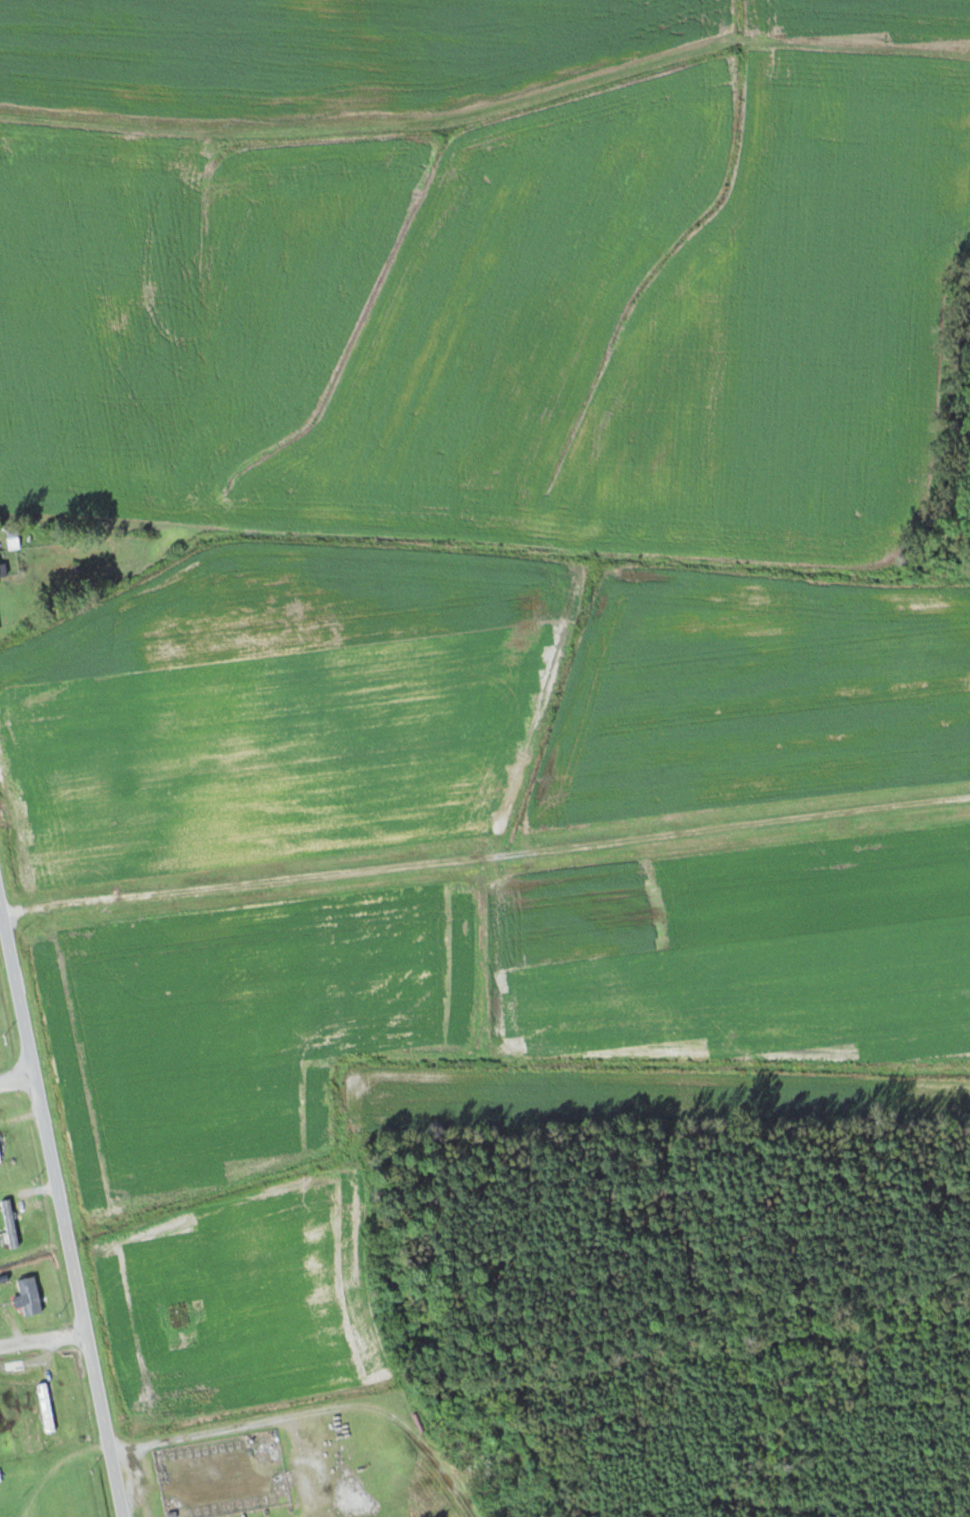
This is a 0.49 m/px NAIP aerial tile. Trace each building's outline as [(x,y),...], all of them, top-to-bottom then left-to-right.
[(7,525),(7,549),(21,549),(21,525),(7,525)] [(3,1200),(9,1250),(21,1248),(15,1198),(3,1200)] [(38,1385),(46,1434),(57,1432),(49,1383),(38,1385)]
